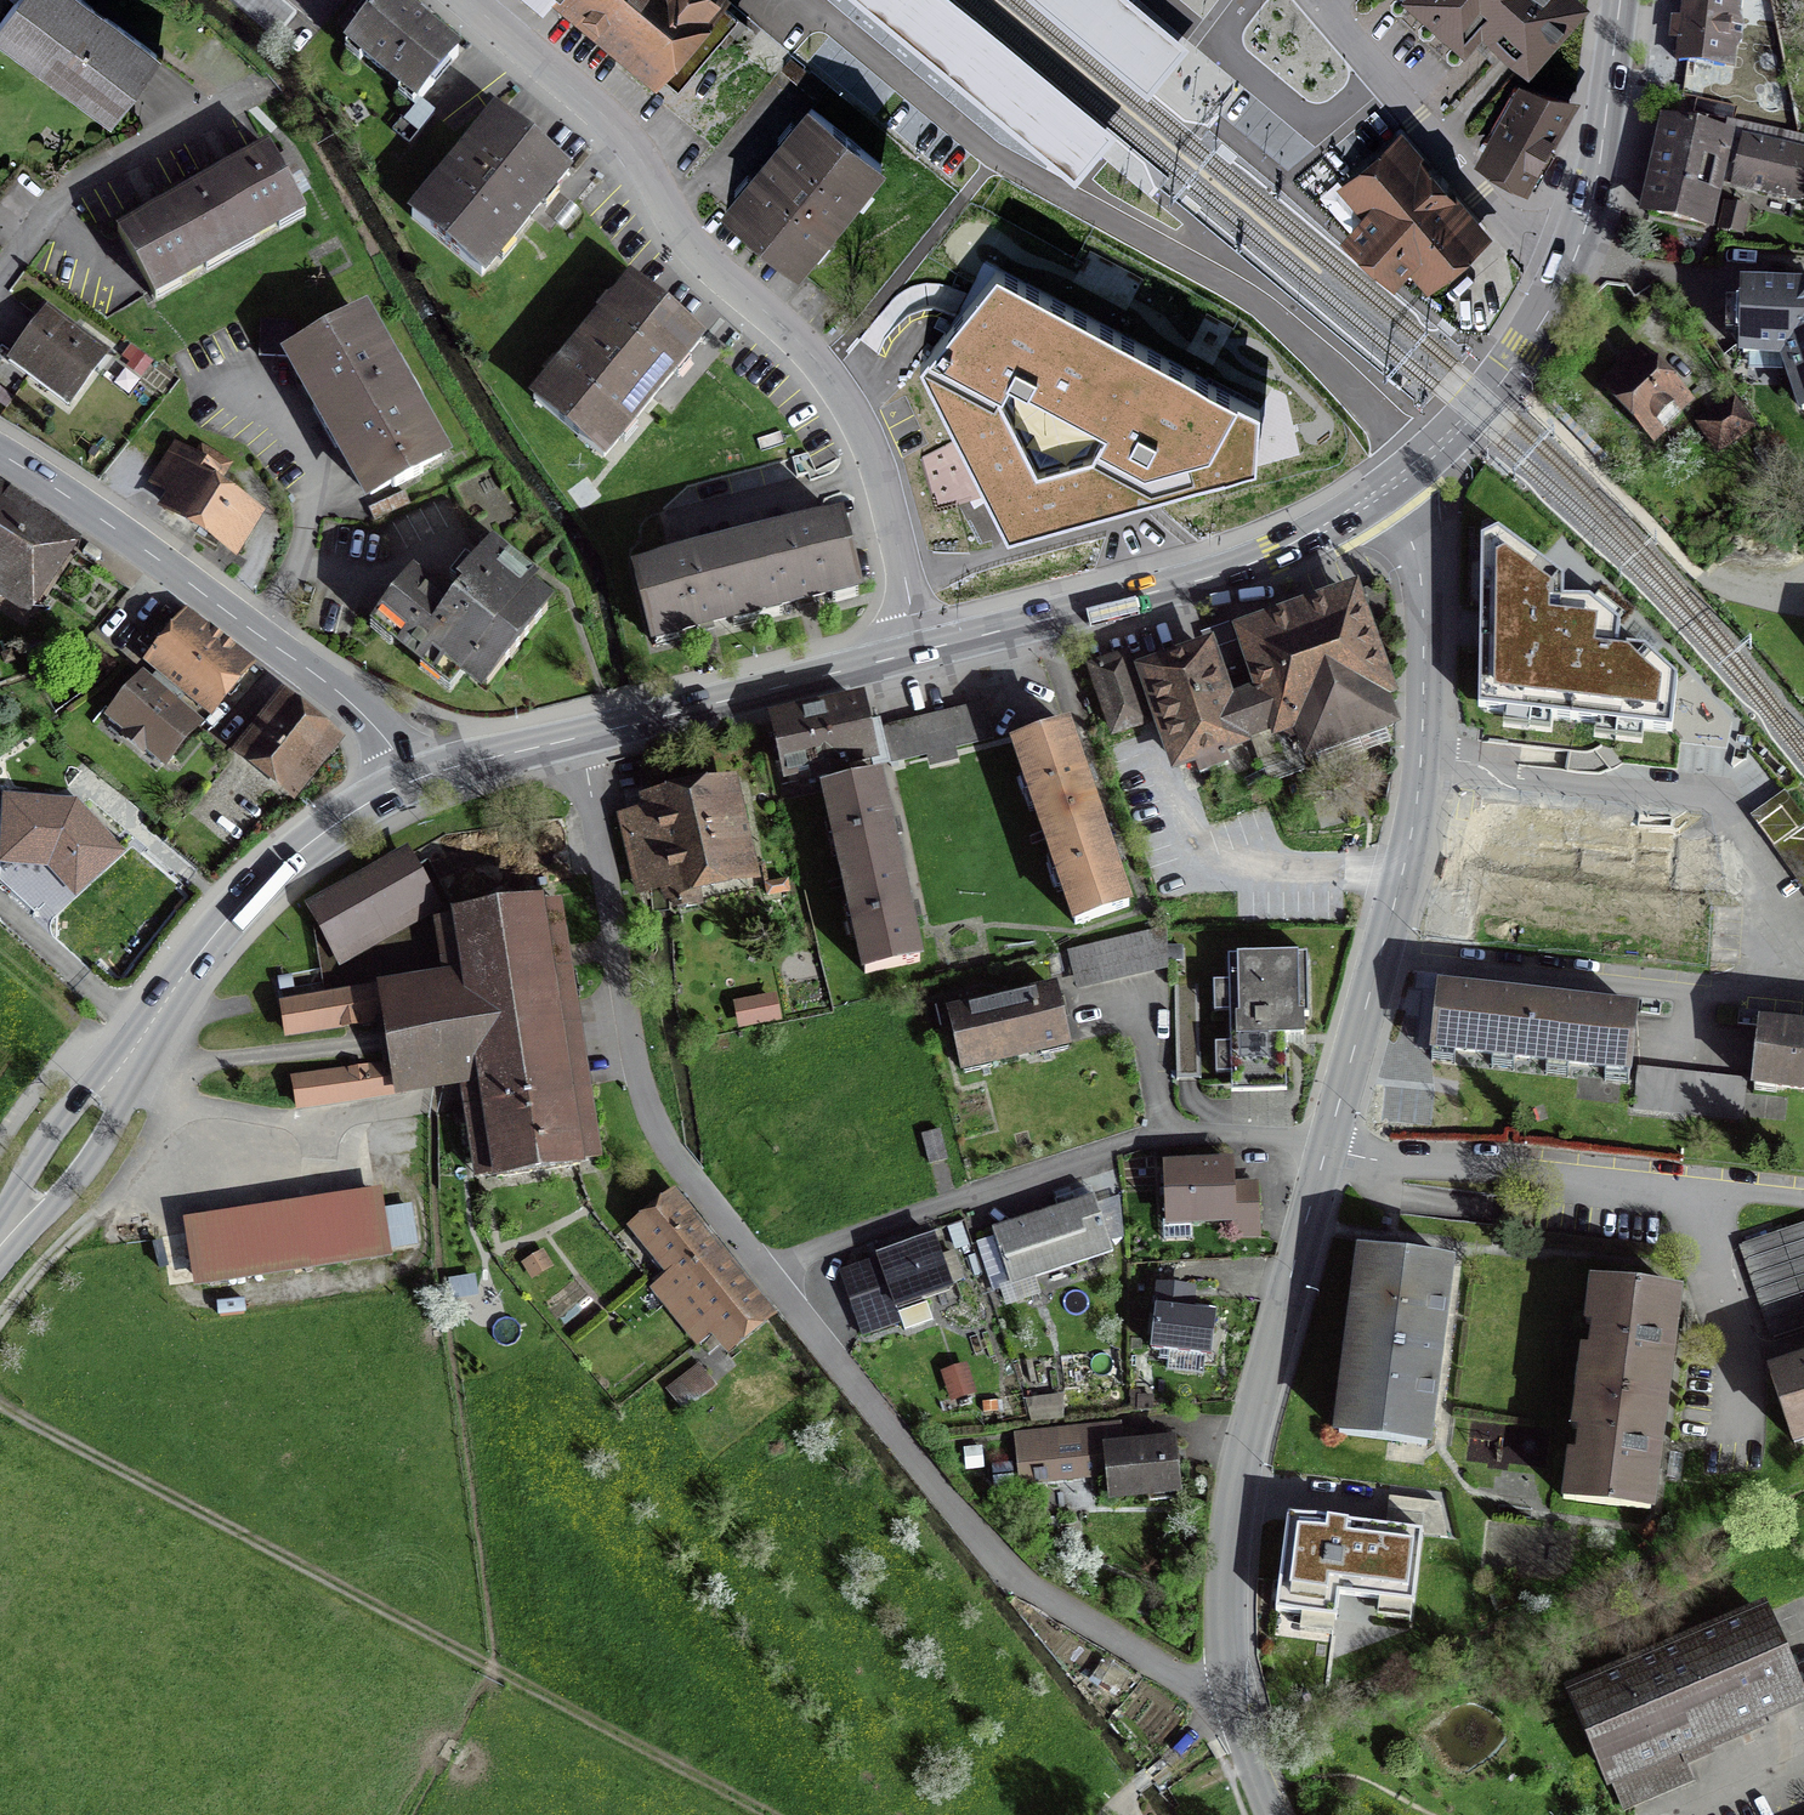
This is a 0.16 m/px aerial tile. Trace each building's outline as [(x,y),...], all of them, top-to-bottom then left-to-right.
[(89,0),(29,0),(0,40),(0,41),(118,126),(168,57),(89,0)] [(276,0),(227,0),(276,41),(296,17),(276,0)] [(397,0),(395,0),(352,52),(427,114),(471,61),(397,0)] [(680,85),(736,18),(714,0),(577,0),(680,85)] [(1189,52),(1127,0),(1027,0),(1148,102),(1189,52)] [(1472,48),(1488,30),(1530,67),(1586,5),(1581,0),(1418,0),(1472,48)] [(1679,61),(1725,66),(1733,0),(1686,0),(1679,61)] [(1514,87),(1490,131),(1499,136),(1486,161),(1534,188),(1553,153),(1544,148),(1569,103),(1514,87)] [(1733,107),(1692,100),(1690,112),(1731,119),(1733,107)] [(883,162),(815,107),(730,212),(798,267),(883,162)] [(569,170),(502,116),(416,221),(482,276),(569,170)] [(1648,213),(1707,227),(1717,183),(1796,201),(1803,167),(1803,141),(1730,124),(1726,141),(1668,128),(1648,213)] [(1397,146),(1353,184),(1348,188),(1371,216),(1350,237),(1394,276),(1408,259),(1424,278),(1429,273),(1432,276),(1476,238),(1397,146)] [(235,175),(194,196),(162,213),(123,234),(154,291),(307,209),(277,152),(235,175)] [(1735,194),(1726,228),(1743,232),(1752,199),(1735,194)] [(1262,410),(997,270),(920,363),(1007,535),(1257,468),(1262,410)] [(713,347),(636,283),(536,403),(613,467),(713,347)] [(1741,355),(1786,357),(1803,408),(1803,288),(1743,285),(1741,355)] [(113,357),(48,310),(9,363),(74,411),(113,357)] [(373,319),(297,361),(371,495),(447,453),(373,319)] [(1685,396),(1639,350),(1602,386),(1648,433),(1685,396)] [(1734,395),(1694,420),(1714,452),(1754,427),(1734,395)] [(223,476),(179,448),(153,490),(167,499),(157,515),(238,566),(268,518),(216,486),(223,476)] [(31,624),(87,544),(0,484),(0,602),(31,624)] [(733,544),(751,618),(862,591),(844,516),(733,544)] [(1554,577),(1490,524),(1483,529),(1485,629),(1487,711),(1673,731),(1678,680),(1648,652),(1619,648),(1621,627),(1591,601),(1554,600),(1554,577)] [(751,618),(733,544),(632,569),(651,643),(751,618)] [(484,694),(553,599),(484,549),(445,602),(406,573),(376,615),(484,694)] [(1236,701),(1249,737),(1277,726),(1278,729),(1281,727),(1287,742),(1305,735),(1311,749),(1387,722),(1377,693),(1386,690),(1353,599),(1245,638),(1264,691),(1236,701)] [(253,665),(190,613),(154,657),(217,708),(253,665)] [(1247,671),(1236,642),(1207,653),(1206,652),(1146,674),(1179,765),(1195,759),(1201,775),(1229,764),(1223,749),(1240,743),(1217,681),(1247,671)] [(1124,660),(1093,670),(1114,732),(1145,722),(1124,660)] [(202,722),(143,674),(110,714),(169,762),(202,722)] [(339,735),(284,692),(240,749),(295,791),(339,735)] [(859,703),(777,721),(780,736),(770,738),(776,763),(785,761),(788,774),(815,769),(817,779),(873,767),(859,703)] [(986,704),(886,728),(894,761),(994,738),(986,704)] [(1135,899),(1074,721),(1016,740),(1077,918),(1135,899)] [(1296,746),(1262,759),(1270,782),(1305,769),(1296,746)] [(884,783),(818,797),(857,979),(924,965),(884,783)] [(1792,810),(1780,794),(1752,815),(1759,824),(1764,831),(1770,839),(1785,859),(1803,885),(1803,825),(1792,810)] [(744,871),(726,795),(623,816),(637,875),(668,867),(677,909),(700,904),(695,882),(744,871)] [(3,797),(0,855),(0,868),(47,870),(73,900),(126,854),(80,801),(3,797)] [(1677,827),(1479,803),(1471,865),(1669,889),(1677,827)] [(442,901),(413,845),(311,899),(340,954),(442,901)] [(382,983),(387,1018),(394,1065),(398,1093),(473,1082),(486,1165),(590,1149),(552,898),(453,913),(461,971),(382,983)] [(1161,930),(1069,951),(1077,986),(1169,966),(1161,930)] [(1302,954),(1228,956),(1231,1096),(1292,1095),(1291,1036),(1304,1035),(1302,954)] [(1057,982),(949,1010),(963,1066),(1072,1039),(1057,982)] [(387,1018),(382,983),(284,998),(289,1033),(387,1018)] [(1635,1012),(1430,986),(1422,1053),(1627,1079),(1635,1012)] [(1751,1030),(1744,1092),(1803,1098),(1803,1036),(1751,1030)] [(398,1093),(394,1065),(295,1079),(299,1108),(398,1093)] [(1228,1156),(1161,1159),(1164,1224),(1231,1220),(1228,1156)] [(382,1188),(183,1219),(192,1280),(392,1249),(382,1188)] [(1086,1190),(983,1224),(1002,1282),(1105,1248),(1086,1190)] [(762,1314),(669,1199),(635,1226),(671,1270),(656,1282),(713,1353),(762,1314)] [(1743,1245),(1774,1332),(1776,1337),(1803,1327),(1803,1224),(1743,1245)] [(865,1259),(831,1271),(852,1334),(921,1311),(916,1298),(948,1287),(928,1230),(863,1252),(865,1259)] [(1434,1394),(1439,1352),(1444,1315),(1450,1264),(1372,1255),(1350,1432),(1428,1441),(1434,1394)] [(1188,1284),(1148,1281),(1143,1345),(1203,1350),(1207,1306),(1186,1305),(1188,1284)] [(1659,1455),(1666,1404),(1673,1350),(1680,1299),(1606,1289),(1578,1501),(1651,1511),(1659,1455)] [(1770,1375),(1793,1444),(1803,1440),(1803,1364),(1770,1375)] [(700,1369),(671,1390),(684,1409),(714,1387),(700,1369)] [(1122,1446),(1120,1427),(1019,1437),(1024,1483),(1107,1475),(1110,1499),(1179,1492),(1173,1441),(1122,1446)] [(1423,1535),(1289,1516),(1282,1566),(1275,1615),(1338,1624),(1342,1595),(1413,1605),(1423,1535)] [(1563,1683),(1606,1786),(1803,1703),(1803,1696),(1763,1599),(1563,1683)]
